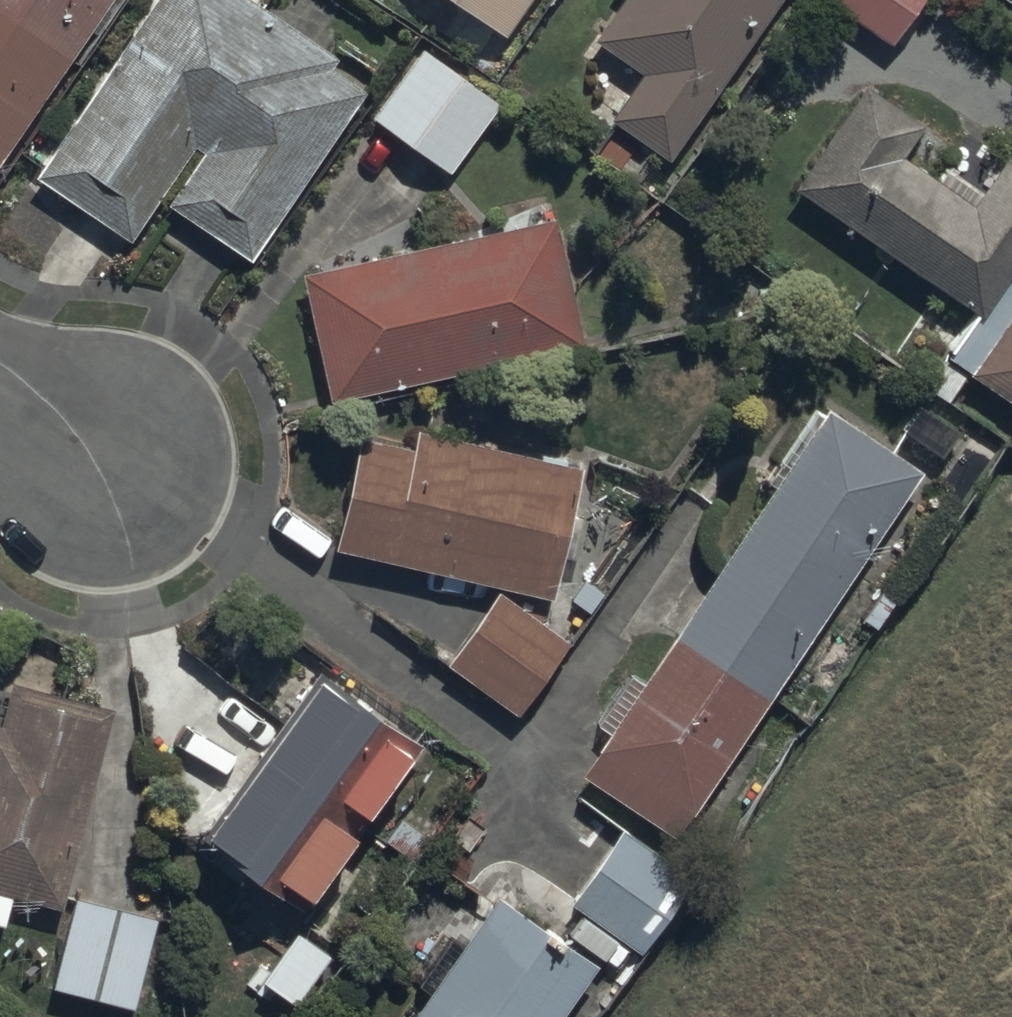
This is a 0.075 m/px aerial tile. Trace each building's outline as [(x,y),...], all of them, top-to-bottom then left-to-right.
[(125,0),(0,0),(0,186),(125,0)] [(352,81),(286,37),(231,0),(172,0),(40,196),(136,260),(200,165),(212,173),(176,227),(258,282),(380,100),(352,81)] [(503,47),(533,0),(429,0),(503,47)] [(813,0),(630,0),(595,54),(648,88),(615,138),(693,188),(813,0)] [(897,54),(931,0),(831,0),(825,9),(897,54)] [(508,109),(434,62),(381,145),(455,192),(508,109)] [(804,212),(988,340),(1011,306),(1011,181),(979,228),(912,181),(934,149),(877,109),(854,141),(804,212)] [(309,293),(338,424),(593,368),(565,237),(309,293)] [(980,398),(1011,420),(1011,353),(980,398)] [(585,794),(685,864),(939,502),(839,432),(585,794)] [(368,460),(345,568),(561,615),(585,507),(590,485),(428,450),(423,472),(368,460)] [(488,606),(443,671),(530,731),(575,666),(488,606)] [(322,683),(207,846),(328,931),(443,767),(322,683)] [(118,728),(5,699),(0,717),(0,911),(65,928),(118,728)] [(617,847),(568,917),(645,970),(693,900),(617,847)] [(417,1016),(588,1016),(607,990),(493,910),(417,1016)] [(56,1008),(89,1016),(141,1016),(162,939),(80,917),(56,1008)]
